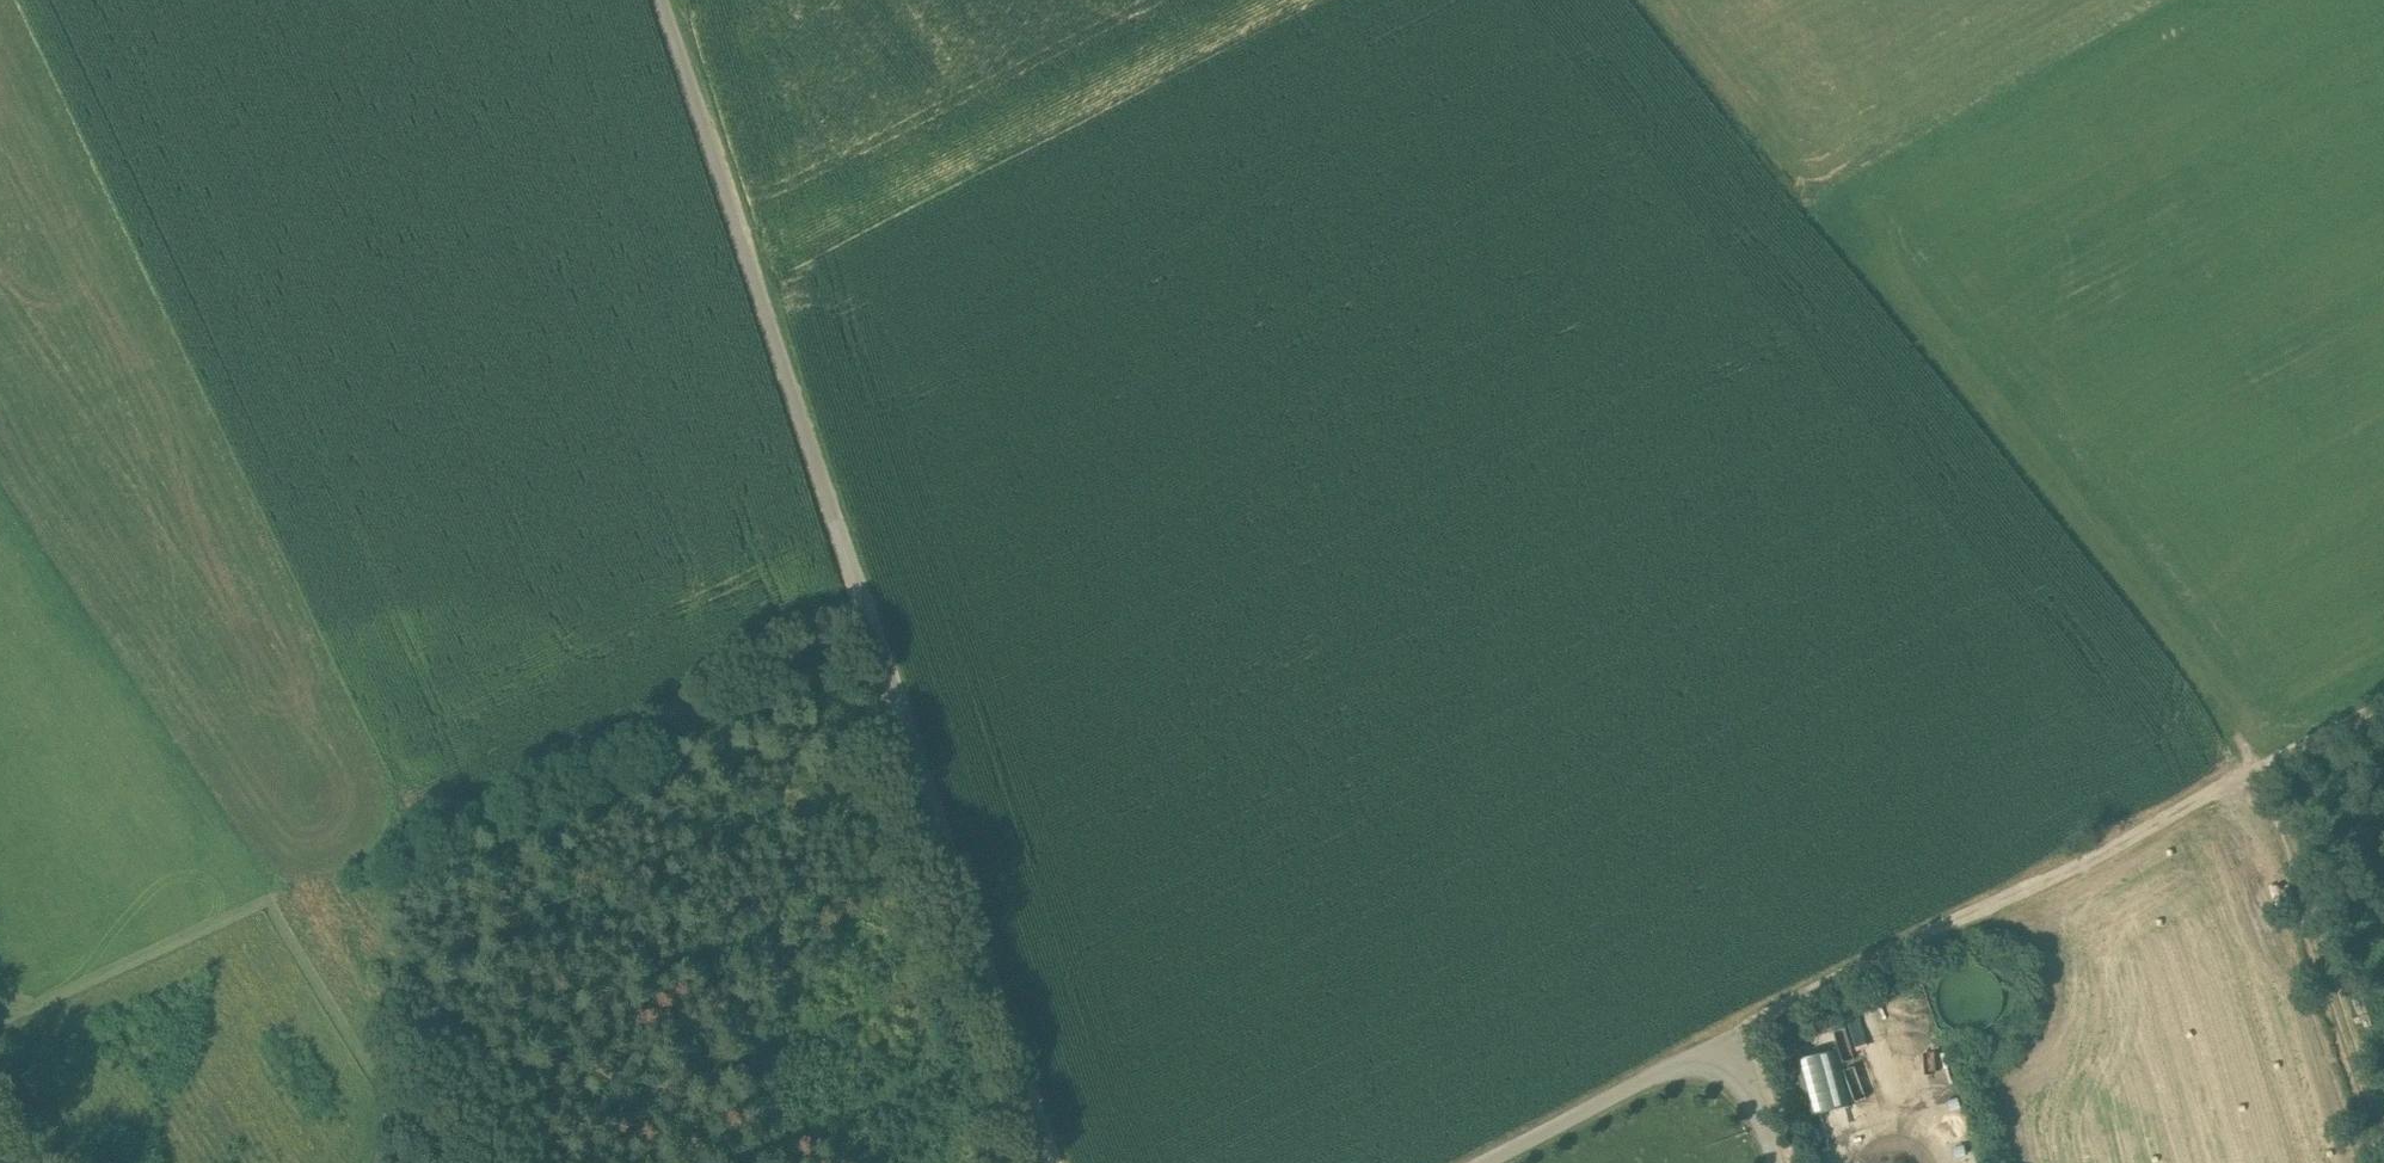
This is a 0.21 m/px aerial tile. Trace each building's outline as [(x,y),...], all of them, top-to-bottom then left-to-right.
[(1797,1051),(1811,1078),(1825,1071),(1811,1044),(1797,1051)]
